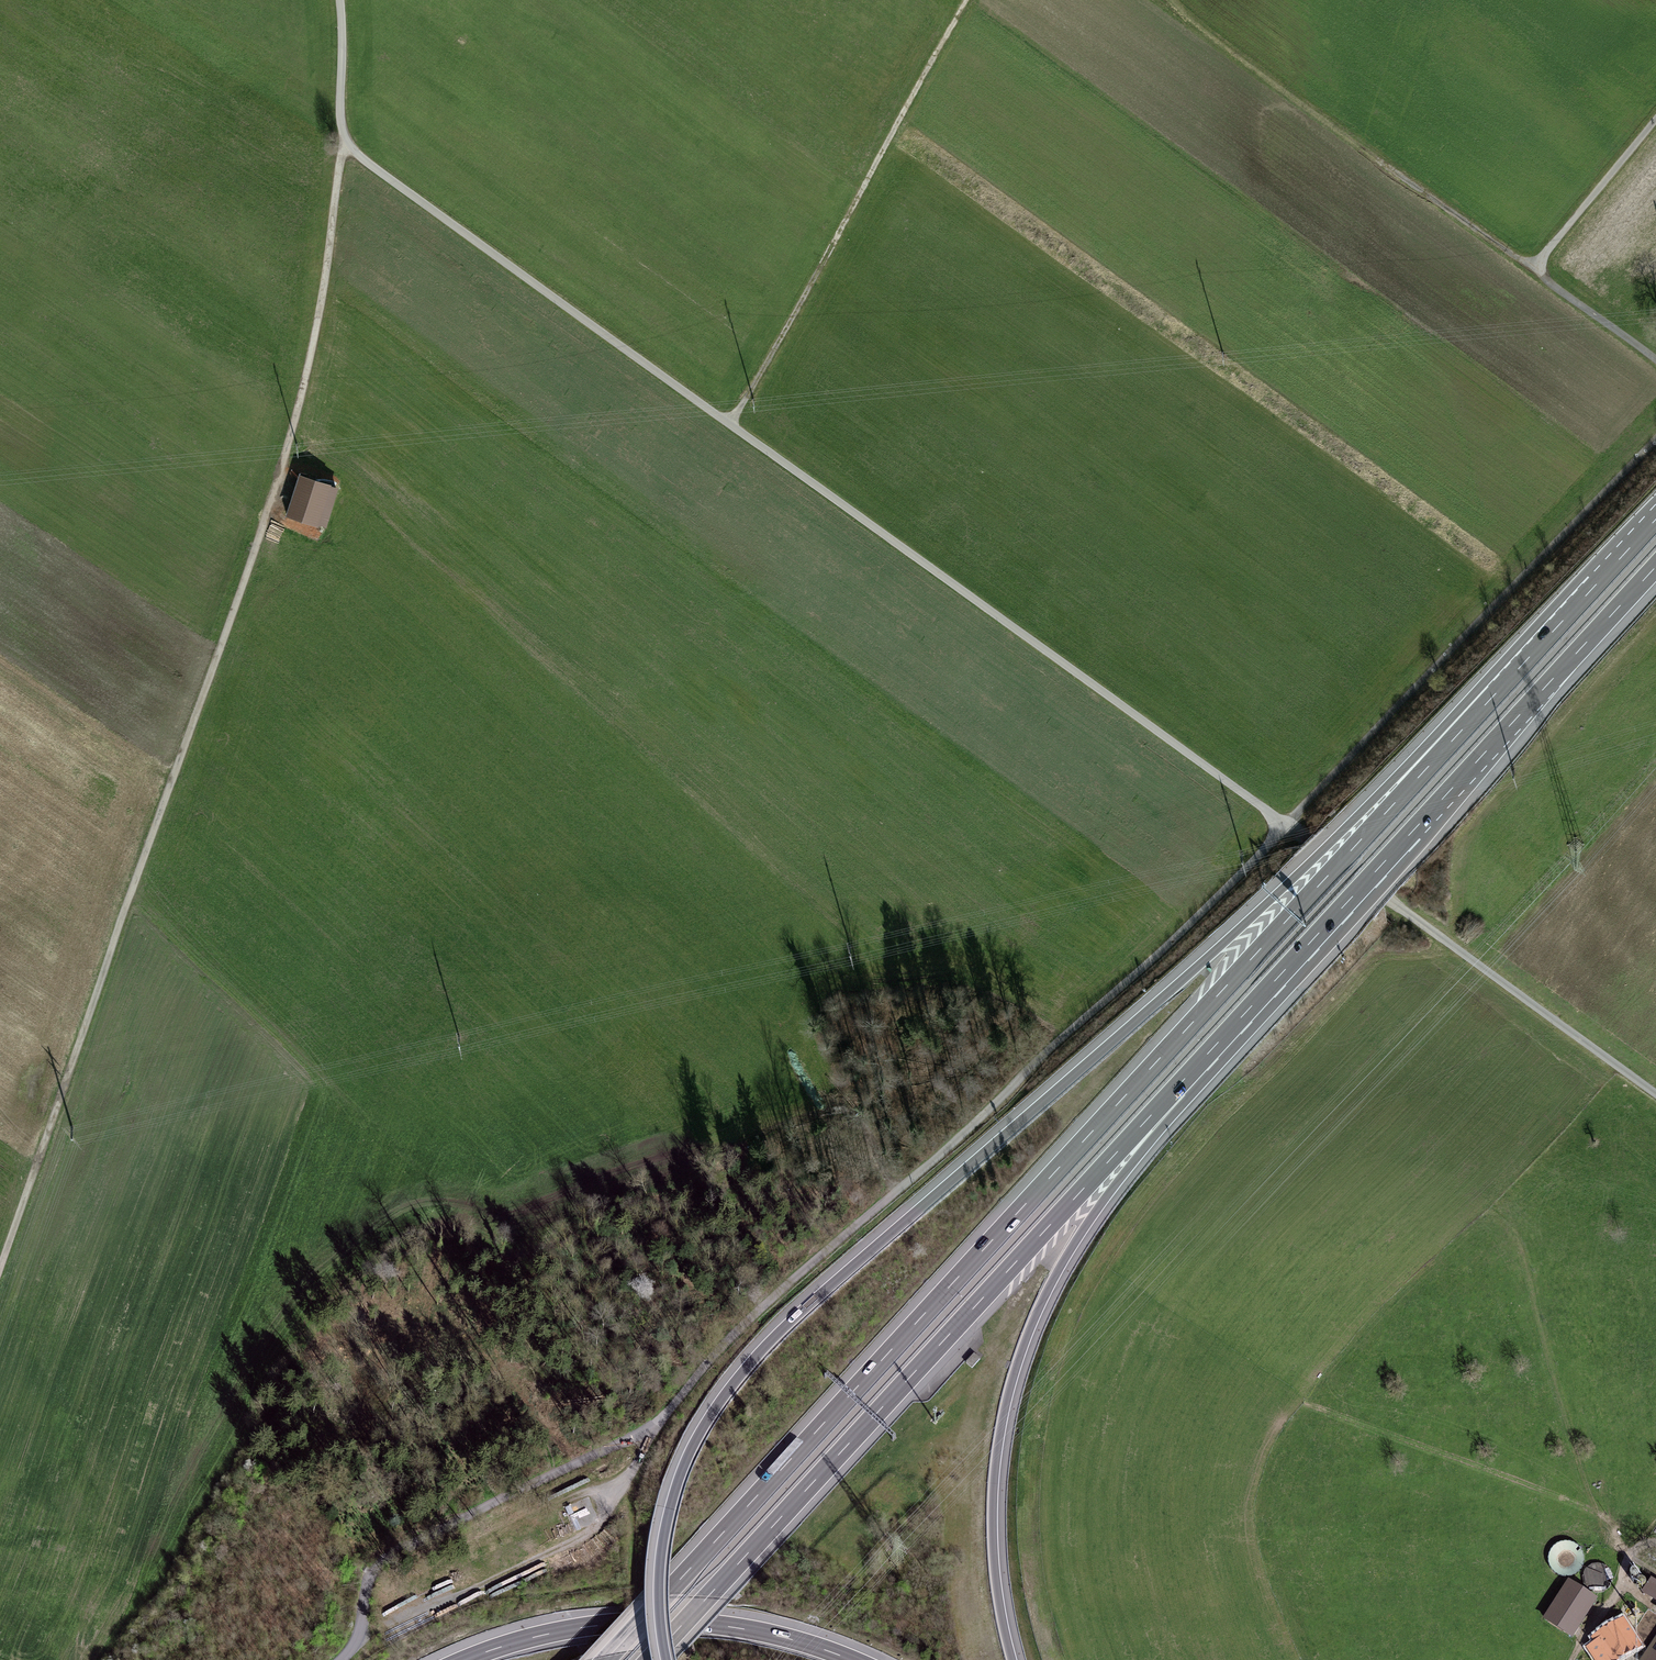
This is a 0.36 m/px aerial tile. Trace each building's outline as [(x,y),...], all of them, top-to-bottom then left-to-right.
[(304,528),(304,529),(325,536),(339,488),(299,476),(285,523),(304,528)] [(1547,1569),(1573,1578),(1583,1552),(1558,1542),(1547,1569)] [(1587,1587),(1604,1587),(1604,1567),(1588,1567),(1587,1587)] [(1653,1579),(1645,1591),(1655,1599),(1655,1581),(1653,1579)] [(1595,1597),(1569,1581),(1546,1616),(1572,1632),(1595,1597)] [(1599,1633),(1601,1636),(1587,1646),(1597,1659),(1616,1659),(1639,1645),(1621,1619),(1599,1633)] [(1641,1659),(1655,1659),(1655,1637),(1641,1659)]
